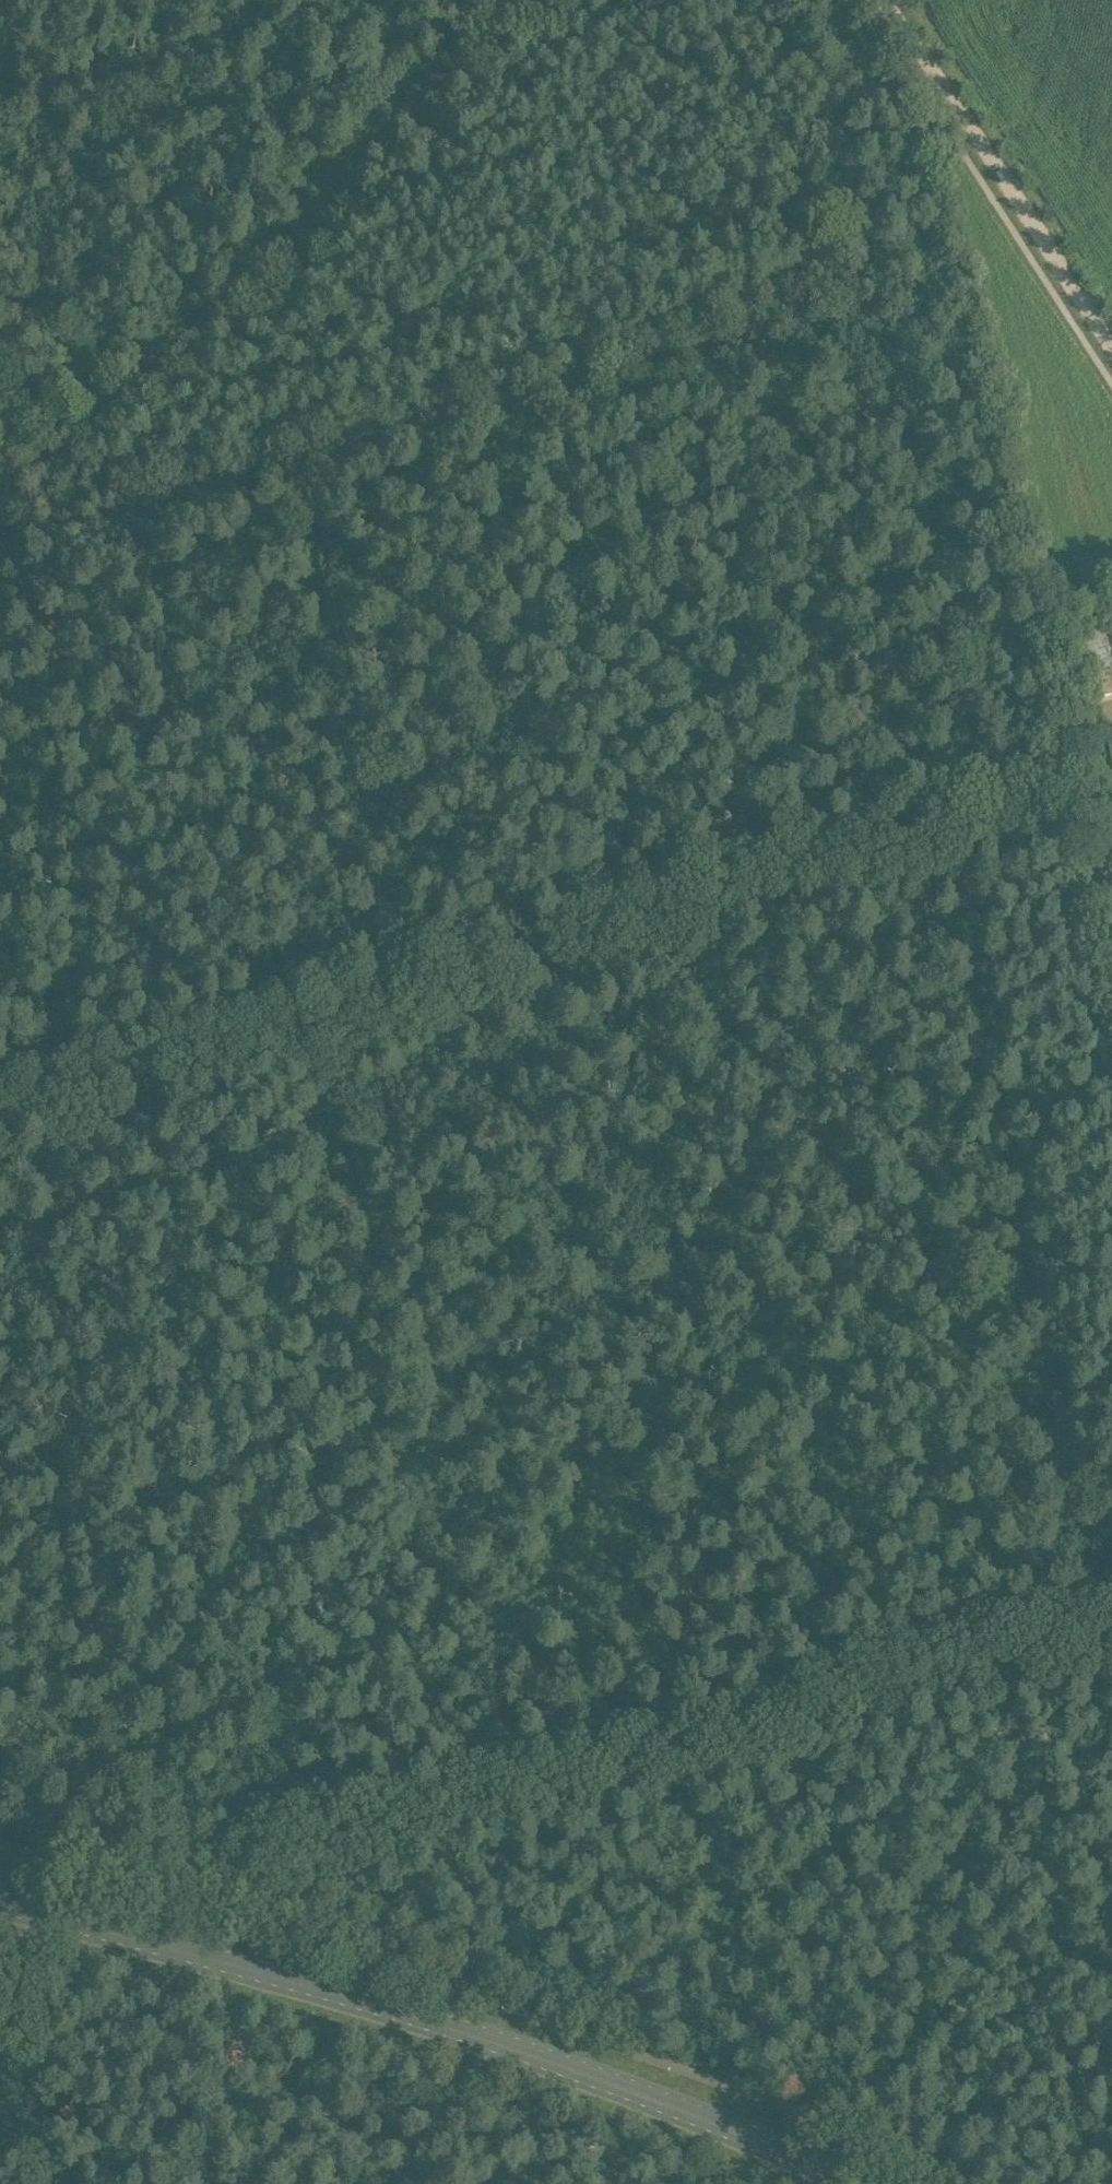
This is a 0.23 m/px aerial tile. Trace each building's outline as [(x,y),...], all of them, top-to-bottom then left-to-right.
[(1099,672),(1111,669),(1111,658),(1107,635),(1085,639),(1096,686),(1101,685),(1099,672)] [(1099,672),(1101,685),(1111,683),(1111,669),(1099,672)] [(1101,685),(1104,696),(1111,694),(1111,683),(1101,685)]
